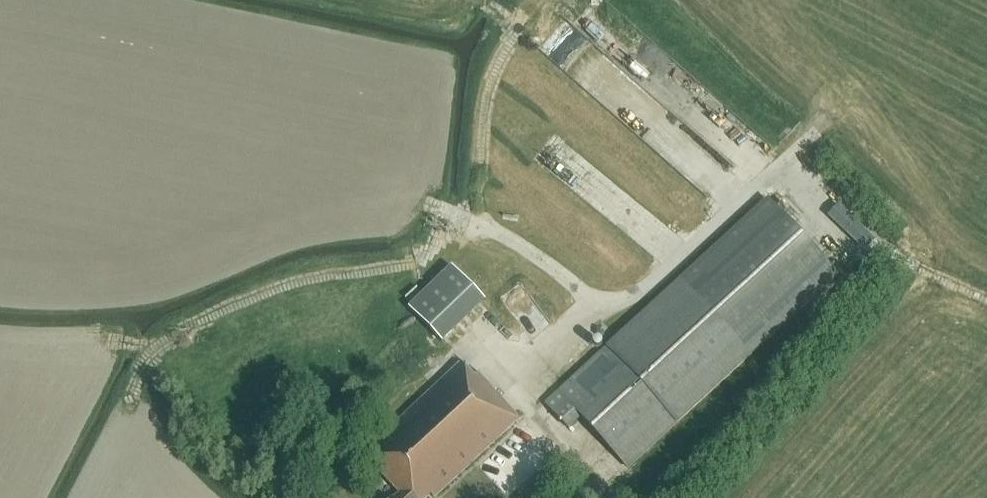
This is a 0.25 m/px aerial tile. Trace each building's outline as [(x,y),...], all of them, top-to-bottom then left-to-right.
[(545,41),(584,79),(602,61),(597,56),(603,50),(593,39),(619,11),(608,0),(585,0),(545,41)] [(768,198),(682,278),(558,392),(545,403),(569,429),(582,418),(628,468),(753,353),(839,275),(768,198)] [(410,311),(442,341),(483,297),(451,267),(410,311)] [(519,419),(477,375),(474,377),(461,363),(362,454),(399,494),(394,497),(426,497),(430,494),(433,497),(519,419)] [(436,365),(424,376),(435,387),(446,376),(436,365)] [(434,388),(426,380),(414,391),(421,399),(434,388)] [(531,449),(543,438),(528,422),(494,455),(521,484),(544,463),(531,449)] [(608,450),(592,466),(612,488),(629,473),(608,450)] [(493,455),(483,465),(509,496),(520,487),(493,455)]
